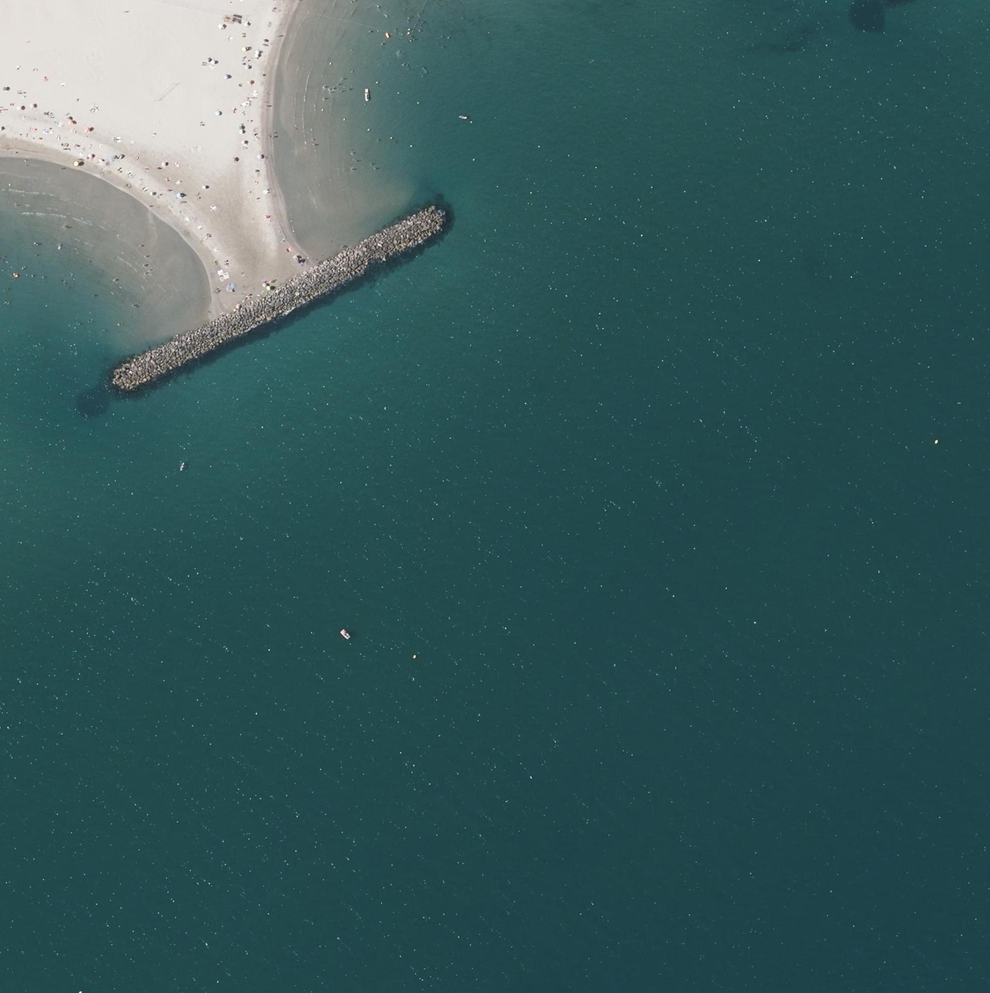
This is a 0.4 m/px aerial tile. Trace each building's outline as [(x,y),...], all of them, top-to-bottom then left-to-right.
[(75,167),(88,129),(71,123),(69,102),(55,104),(51,69),(0,75),(0,151),(22,148),(75,167)]
